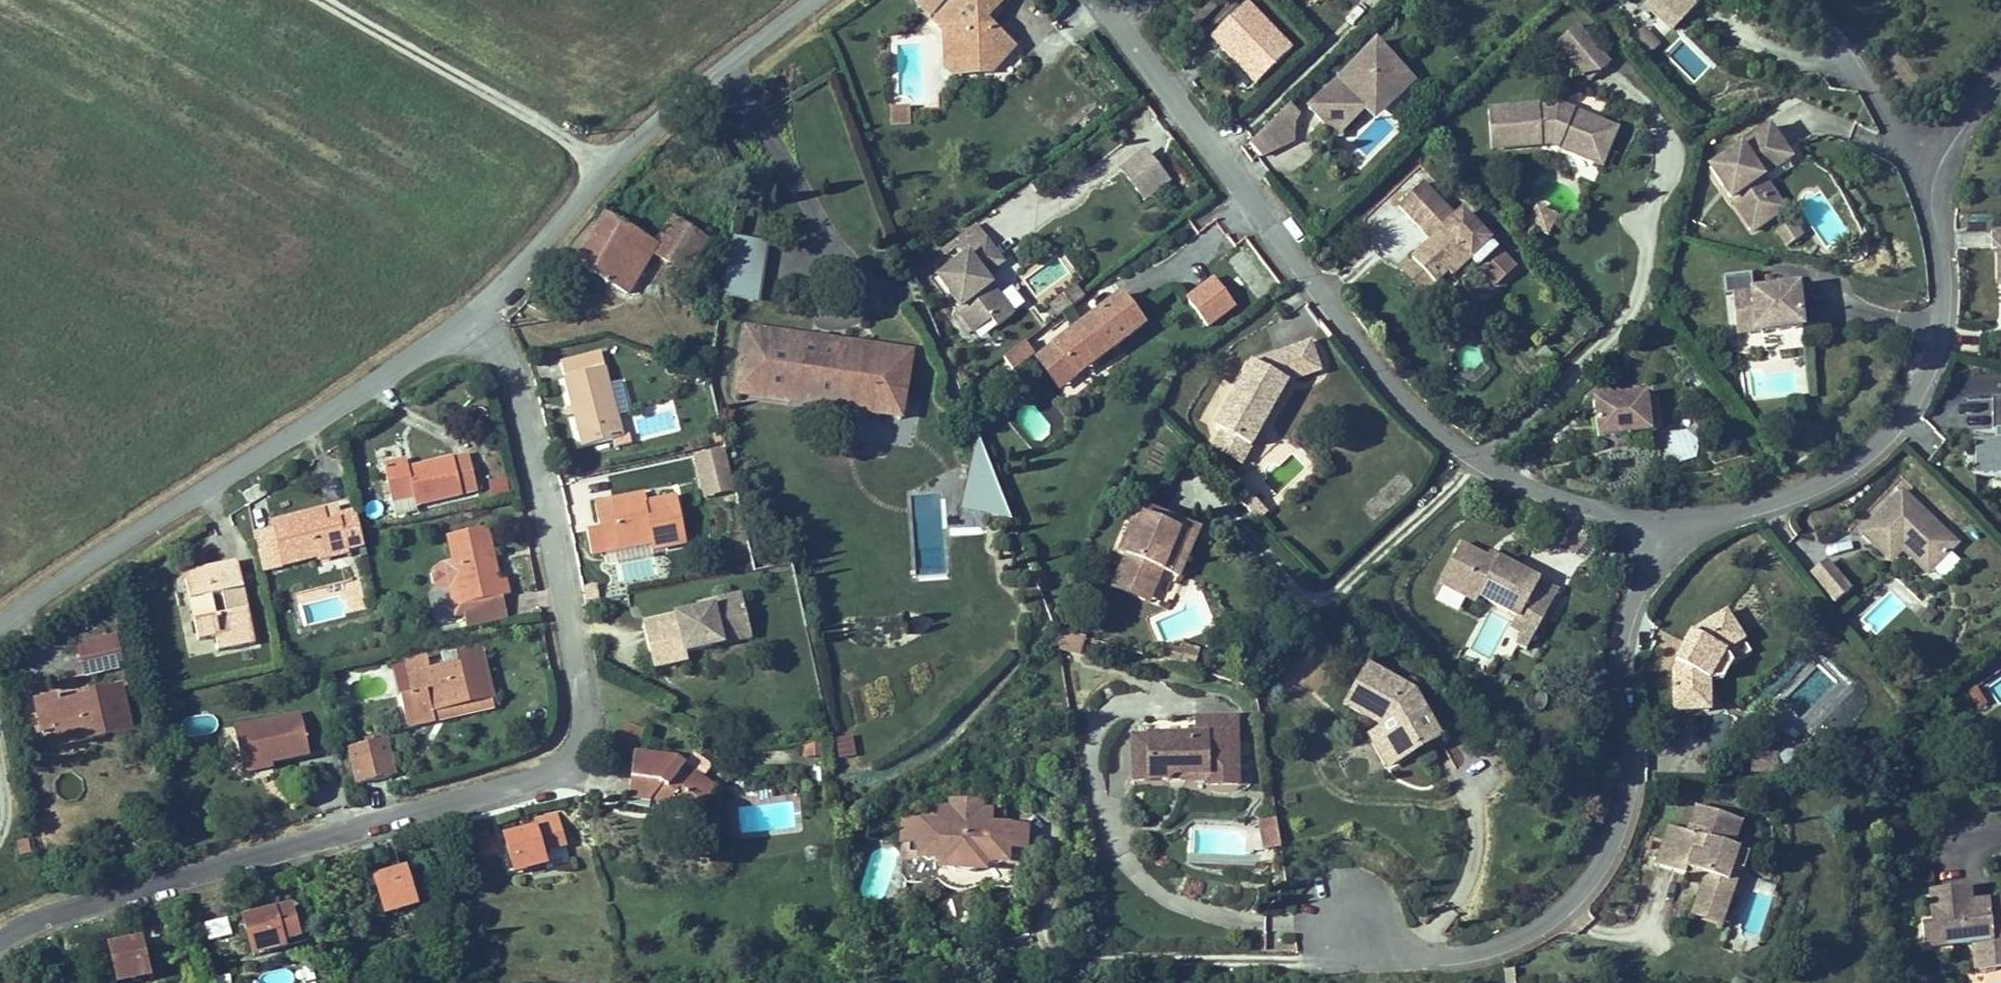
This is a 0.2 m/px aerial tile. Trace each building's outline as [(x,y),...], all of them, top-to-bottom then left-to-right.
[(946,1),(945,0),(919,0),(914,5),(929,19),(946,1)] [(1008,0),(951,0),(931,22),(943,33),(943,65),(952,76),(995,74),(1019,47),(989,21),(1008,0)] [(1673,29),(1680,22),(1660,0),(1652,0),(1649,2),(1673,29)] [(1706,0),(1660,0),(1680,22),(1706,0)] [(1257,82),(1293,48),(1249,3),(1213,37),(1257,82)] [(1590,81),(1610,63),(1577,26),(1557,44),(1590,81)] [(1385,112),(1418,81),(1378,38),(1306,105),(1337,138),(1366,111),(1376,102),(1385,112)] [(1366,111),(1375,121),(1385,112),(1376,102),(1366,111)] [(1604,167),(1621,127),(1559,102),(1488,108),(1490,150),(1543,146),(1543,135),(1554,135),(1565,139),(1561,149),(1604,167)] [(1289,103),(1250,143),(1262,158),(1295,122),(1302,115),(1289,103)] [(910,106),(889,106),(890,125),(910,125),(910,106)] [(1295,122),(1262,158),(1296,141),(1295,122)] [(1751,235),(1783,214),(1756,174),(1791,151),(1772,123),(1709,165),(1724,188),(1721,190),(1751,235)] [(1543,135),(1543,146),(1553,146),(1561,149),(1565,139),(1554,135),(1543,135)] [(1146,149),(1122,168),(1148,200),(1171,181),(1146,149)] [(1767,177),(1795,158),(1791,151),(1756,174),(1783,214),(1789,210),(1767,177)] [(1482,269),(1501,250),(1464,212),(1457,218),(1425,185),(1403,206),(1425,229),(1429,226),(1438,235),(1412,260),(1437,286),(1450,273),(1455,279),(1474,261),(1482,269)] [(1560,214),(1537,205),(1527,227),(1550,237),(1560,214)] [(574,260),(631,295),(654,257),(688,277),(711,239),(671,215),(655,242),(604,211),(574,260)] [(1805,236),(1795,220),(1775,232),(1785,248),(1805,236)] [(987,277),(1007,263),(978,223),(953,241),(962,253),(938,271),(958,299),(951,304),(973,334),(991,320),(997,327),(1014,315),(987,277)] [(1991,230),(1992,249),(1998,249),(1998,287),(2000,287),(2000,230),(1991,230)] [(733,235),(723,298),(760,304),(769,241),(733,235)] [(1518,267),(1501,250),(1482,269),(1498,286),(1518,267)] [(1427,295),(1437,286),(1412,260),(1402,270),(1427,295)] [(1736,291),(1753,290),(1752,274),(1726,276),(1727,292),(1736,291)] [(1208,326),(1237,305),(1215,277),(1187,298),(1208,326)] [(1085,298),(1076,285),(1048,305),(1057,317),(1085,298)] [(1740,332),(1807,327),(1804,286),(1753,290),(1736,291),(1740,332)] [(1105,355),(1146,326),(1124,294),(1053,344),(1070,368),(1099,347),(1105,355)] [(1040,349),(1068,328),(1060,316),(1031,338),(1040,349)] [(744,325),(734,394),(905,421),(916,352),(744,325)] [(1035,354),(1026,341),(1003,357),(1012,370),(1035,354)] [(1252,361),(1215,425),(1221,429),(1253,448),(1291,383),(1324,372),(1313,341),(1252,361)] [(1070,368),(1053,344),(1034,358),(1056,389),(1075,376),(1070,368)] [(1075,376),(1105,355),(1099,347),(1070,368),(1075,376)] [(579,448),(625,437),(619,414),(630,411),(622,378),(609,381),(602,350),(557,360),(579,448)] [(1601,441),(1655,435),(1650,393),(1596,399),(1601,441)] [(1978,476),(2000,475),(2000,401),(1993,401),(1993,442),(1977,442),(1978,476)] [(1242,466),(1253,448),(1221,429),(1210,447),(1242,466)] [(1011,521),(978,438),(960,509),(1011,521)] [(706,498),(735,491),(726,450),(697,457),(706,498)] [(382,463),(390,502),(416,496),(418,503),(477,490),(469,453),(409,465),(408,458),(382,463)] [(485,483),(489,498),(508,494),(504,478),(485,483)] [(1938,565),(1959,543),(1904,490),(1864,532),(1888,555),(1911,531),(1921,541),(1917,545),(1938,565)] [(654,545),(655,551),(688,544),(676,491),(641,499),(640,492),(593,502),(605,555),(624,551),(621,539),(651,533),(654,545)] [(416,496),(390,502),(393,516),(419,511),(418,503),(416,496)] [(345,538),(348,551),(366,547),(357,511),(325,519),(323,507),(274,519),(276,527),(285,566),(322,558),(318,544),(345,538)] [(1177,579),(1197,531),(1140,508),(1136,517),(1137,544),(1127,540),(1120,556),(1127,559),(1119,579),(1156,593),(1164,574),(1177,579)] [(1137,544),(1136,517),(1127,540),(1137,544)] [(263,572),(285,566),(276,527),(254,532),(263,572)] [(465,630),(509,622),(504,597),(510,596),(507,578),(500,579),(490,527),(447,535),(451,560),(442,561),(434,565),(430,570),(432,584),(437,591),(447,592),(458,590),(462,617),(465,630)] [(1906,552),(1929,574),(1938,565),(1917,545),(1921,541),(1911,531),(1888,555),(1896,563),(1906,552)] [(621,539),(624,551),(654,545),(651,533),(621,539)] [(318,544),(322,558),(348,551),(345,538),(318,544)] [(1520,616),(1540,579),(1496,556),(1493,561),(1462,544),(1447,572),(1466,582),(1460,593),(1477,602),(1481,595),(1520,616)] [(1854,590),(1827,558),(1808,574),(1834,606),(1854,590)] [(213,636),(217,653),(256,645),(238,559),(181,571),(196,640),(213,636)] [(1447,572),(1441,583),(1460,593),(1466,582),(1447,572)] [(1115,590),(1151,605),(1156,593),(1119,579),(1115,590)] [(451,619),(462,617),(458,590),(447,592),(451,619)] [(685,656),(724,647),(720,631),(750,624),(743,593),(693,605),(694,611),(675,615),(685,656)] [(1752,653),(1729,609),(1689,631),(1672,659),(1673,712),(1714,711),(1714,681),(1726,680),(1735,665),(1734,662),(1752,653)] [(685,656),(675,615),(643,622),(654,671),(686,664),(685,656)] [(724,647),(753,640),(750,624),(720,631),(724,647)] [(1086,637),(1056,628),(1059,649),(1081,655),(1086,637)] [(116,635),(78,643),(85,675),(123,667),(116,635)] [(1169,645),(1164,659),(1194,669),(1200,651),(1185,646),(1184,650),(1169,645)] [(433,713),(496,699),(484,647),(453,655),(454,662),(430,668),(427,655),(405,660),(412,692),(400,695),(408,730),(436,724),(433,713)] [(1404,762),(1444,739),(1418,693),(1368,664),(1344,706),(1383,726),(1404,762)] [(59,748),(133,731),(122,684),(85,692),(86,697),(58,703),(55,691),(31,697),(40,735),(55,732),(59,748)] [(240,768),(308,754),(300,713),(232,727),(240,768)] [(1209,767),(1239,766),(1239,718),(1199,718),(1199,733),(1135,734),(1135,782),(1209,781),(1209,767)] [(1367,735),(1388,771),(1404,762),(1383,726),(1367,735)] [(836,739),(840,756),(854,753),(850,736),(836,739)] [(387,738),(345,748),(353,783),(395,773),(387,738)] [(632,752),(628,798),(654,801),(687,826),(718,787),(680,757),(632,752)] [(1780,754),(1755,752),(1754,772),(1779,773),(1780,754)] [(1209,787),(1240,787),(1239,766),(1209,767),(1209,781),(1209,787)] [(986,800),(947,798),(947,805),(938,805),(938,818),(901,817),(901,843),(918,844),(918,861),(937,862),(943,870),(985,871),(991,865),(1011,866),(1011,851),(1024,851),(1029,852),(1030,824),(993,823),(994,807),(986,806),(986,800)] [(1734,848),(1742,822),(1696,806),(1687,834),(1668,828),(1655,867),(1685,878),(1687,871),(1706,877),(1698,901),(1730,912),(1740,883),(1729,879),(1739,850),(1734,848)] [(537,826),(502,835),(513,877),(549,868),(546,856),(568,850),(558,812),(535,818),(537,826)] [(1278,830),(1277,819),(1259,822),(1261,833),(1278,830)] [(1282,849),(1278,830),(1261,833),(1264,852),(1282,849)] [(493,838),(475,843),(480,857),(498,851),(493,838)] [(918,844),(901,843),(900,861),(918,861),(918,844)] [(1729,879),(1740,883),(1750,853),(1739,850),(1729,879)] [(1011,851),(1011,866),(1024,866),(1024,851),(1011,851)] [(943,870),(937,862),(918,861),(900,861),(900,873),(906,882),(933,883),(937,877),(942,884),(953,890),(970,890),(980,885),(986,878),(991,885),(1015,885),(1024,878),(1024,866),(1011,866),(991,865),(985,871),(943,870)] [(373,879),(384,917),(418,908),(407,870),(373,879)] [(1931,890),(1934,923),(1924,923),(1926,946),(1974,943),(2000,940),(2000,900),(1973,902),(1972,887),(1931,890)] [(1692,918),(1724,929),(1730,912),(1698,901),(1692,918)] [(243,917),(252,950),(284,942),(298,938),(289,904),(243,917)] [(109,946),(117,982),(150,975),(142,939),(109,946)] [(1974,943),(1976,967),(2000,965),(2000,940),(1974,943)] [(284,942),(252,950),(255,960),(286,951),(284,942)]
